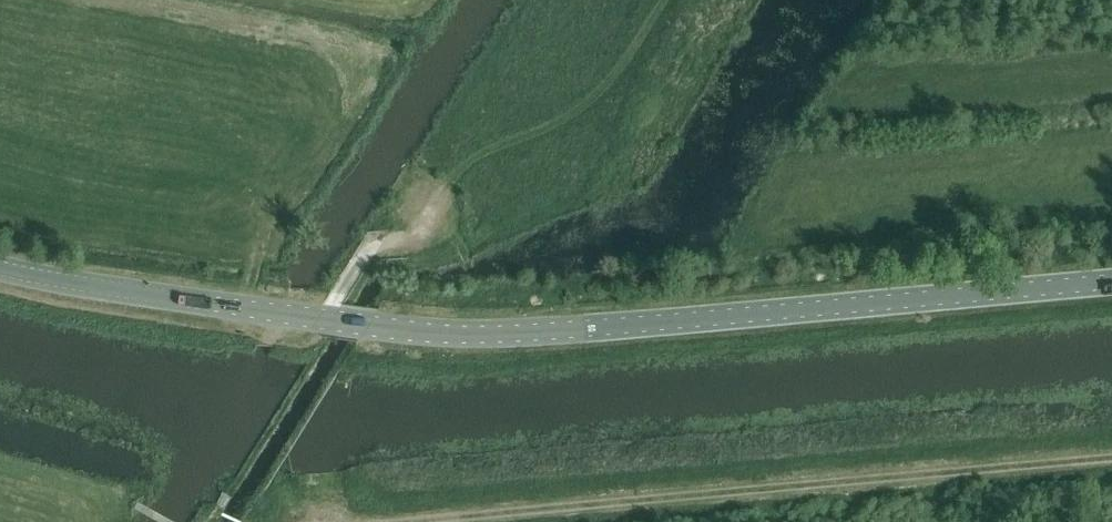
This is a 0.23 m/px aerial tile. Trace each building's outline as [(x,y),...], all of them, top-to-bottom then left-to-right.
[(484,297),(460,300),(461,310),(485,307),(484,297)]
